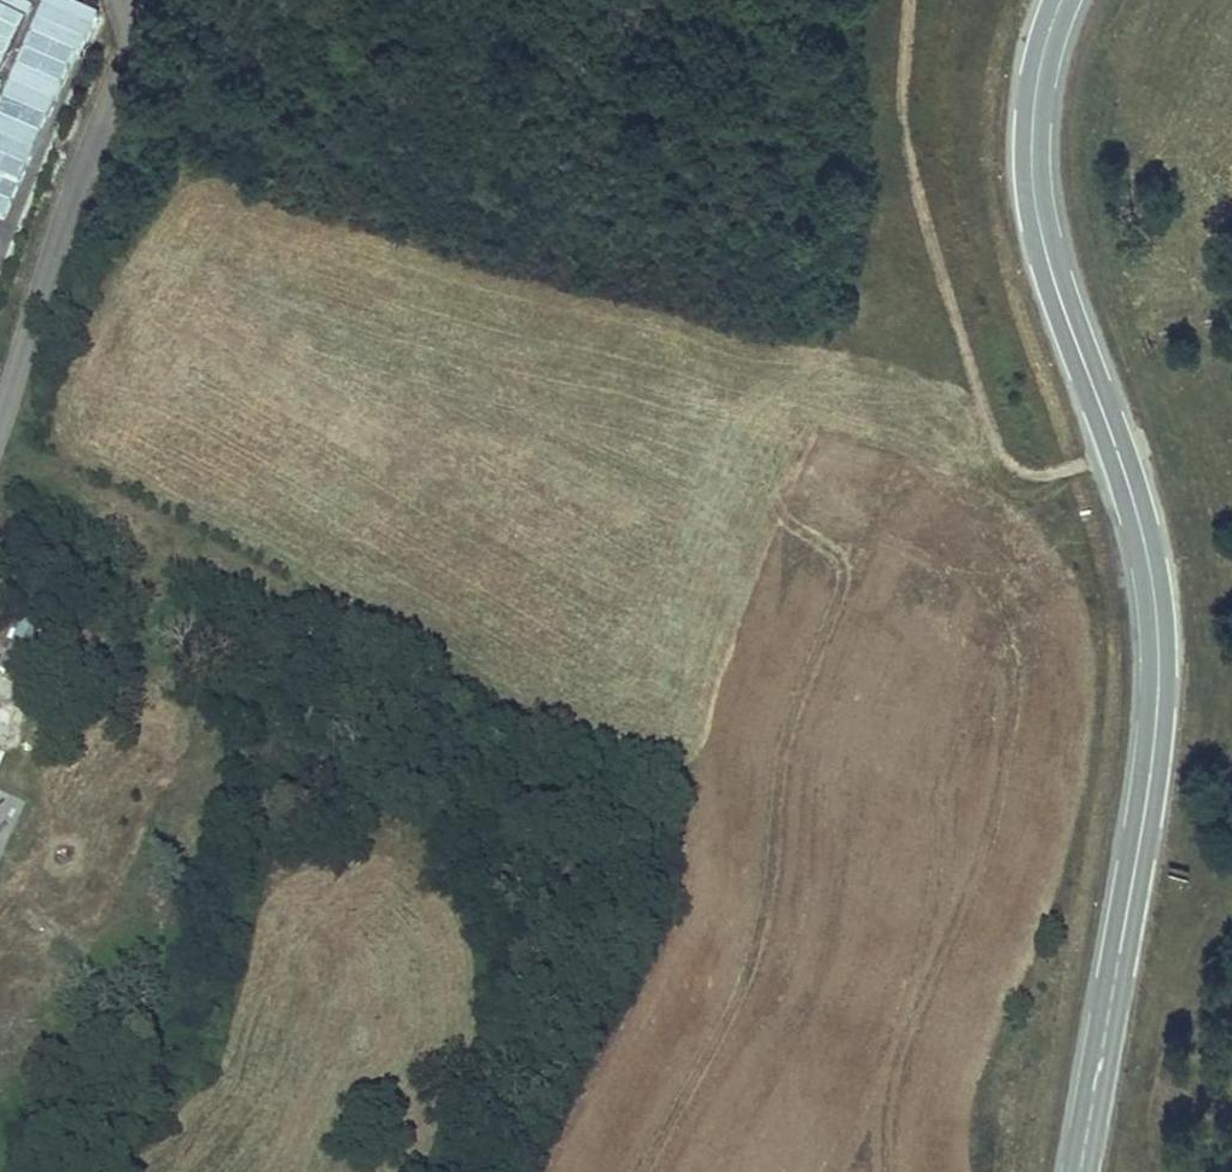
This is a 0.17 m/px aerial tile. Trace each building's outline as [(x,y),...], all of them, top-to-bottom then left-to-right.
[(79,59),(23,40),(17,0),(0,0),(0,108),(1,116),(0,119),(0,140),(2,153),(43,166),(79,59)] [(28,36),(81,58),(100,16),(62,0),(43,0),(28,36)] [(36,597),(21,587),(10,608),(24,617),(36,597)]
